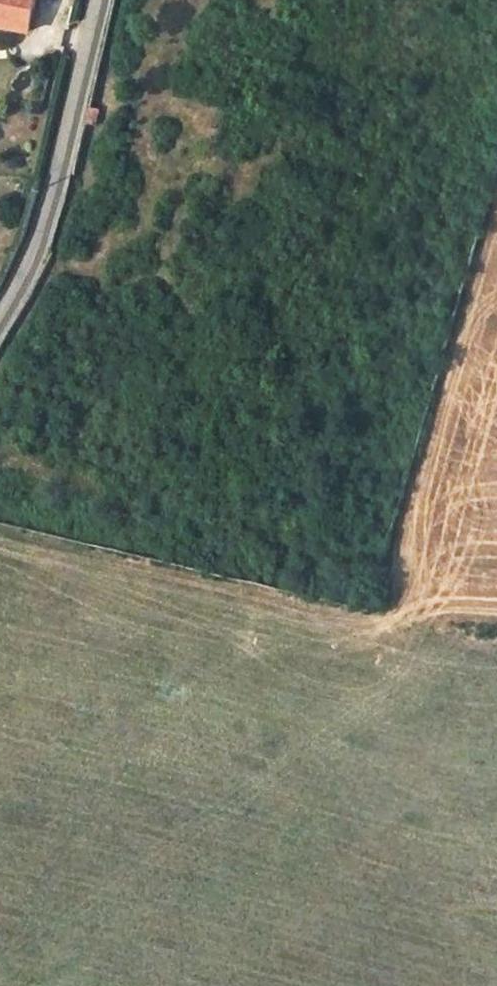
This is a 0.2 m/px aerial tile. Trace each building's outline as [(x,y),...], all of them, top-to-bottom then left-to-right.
[(4,12),(3,18),(35,28),(44,0),(0,0),(0,11),(4,12)]
